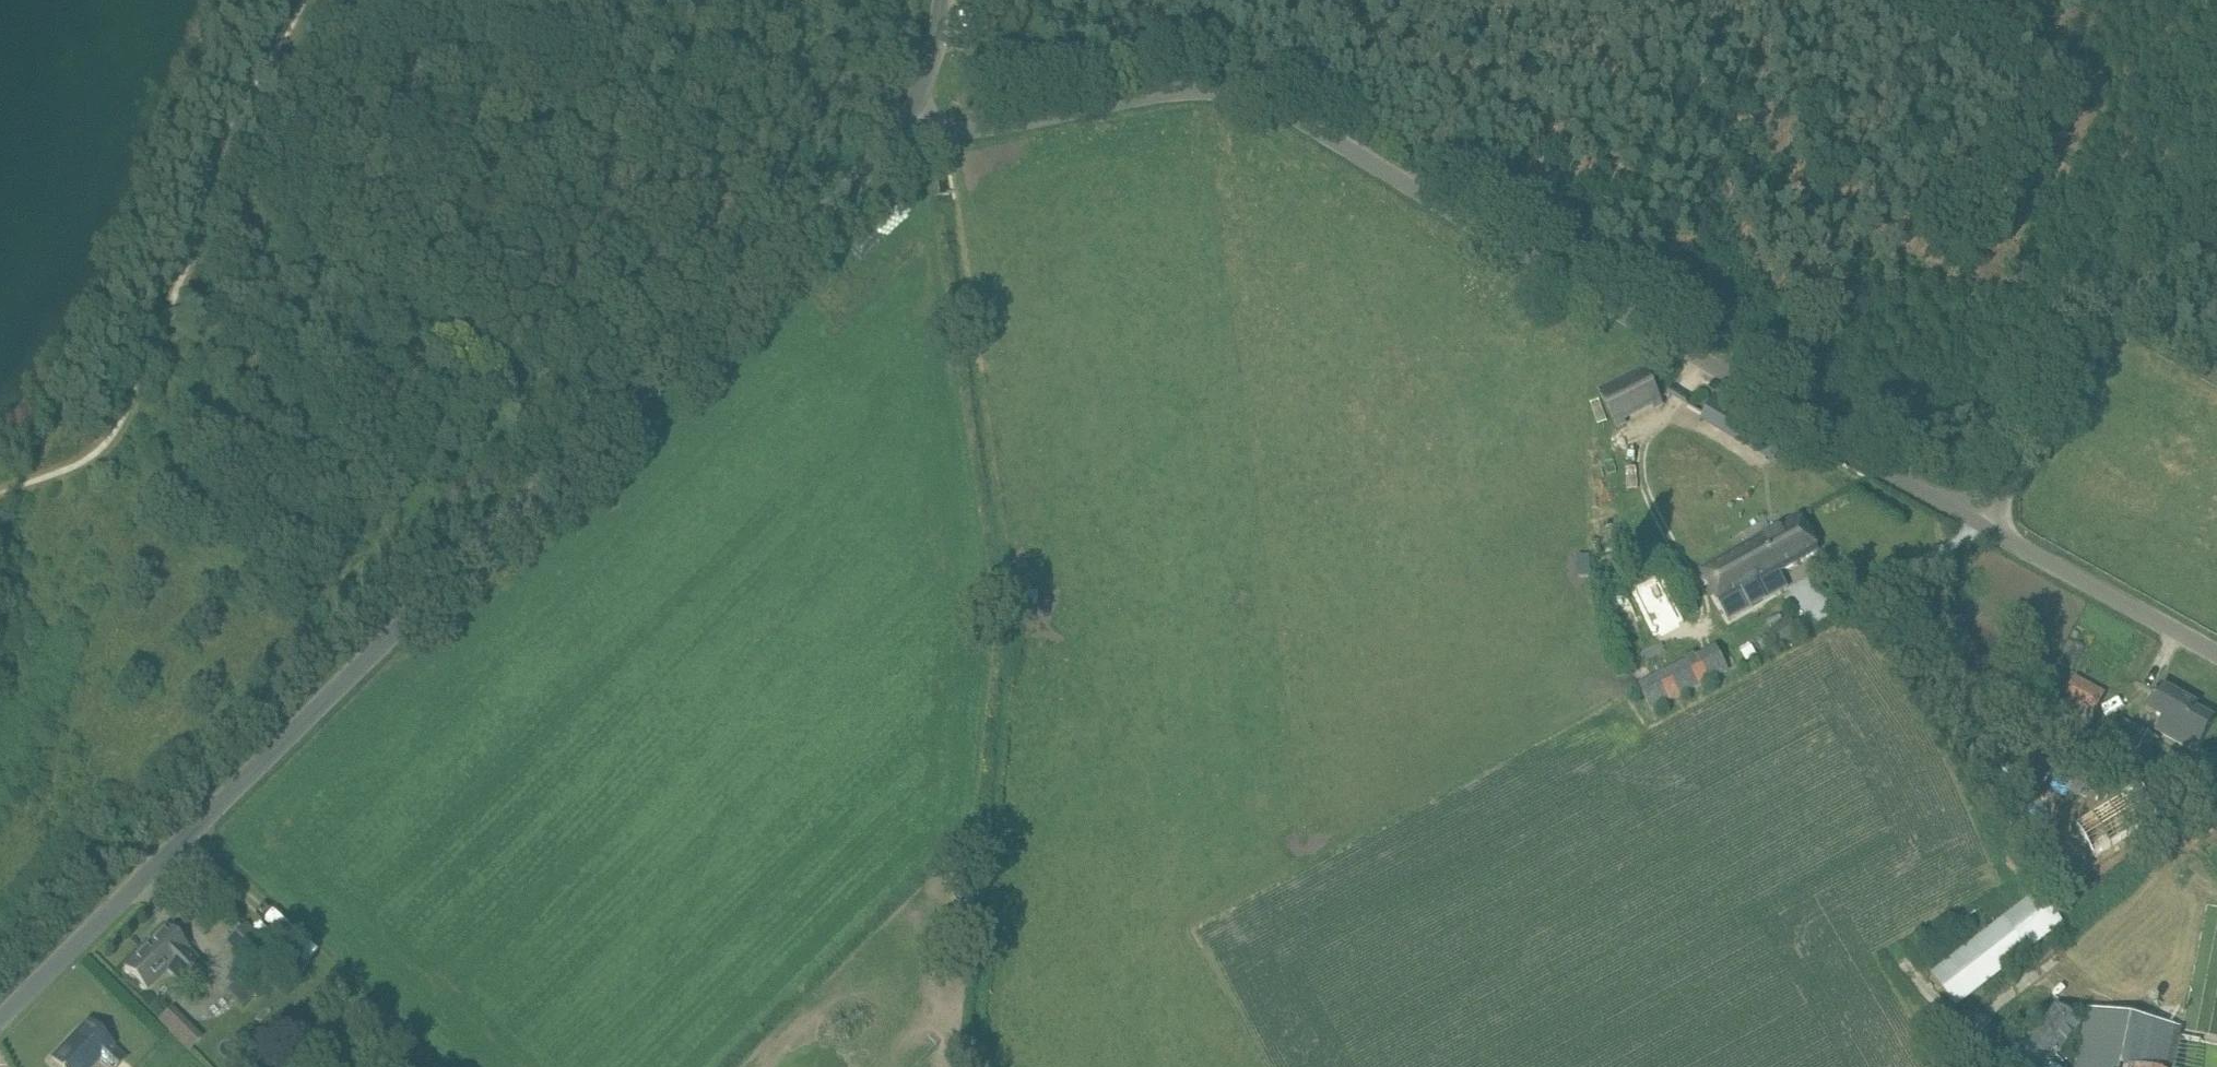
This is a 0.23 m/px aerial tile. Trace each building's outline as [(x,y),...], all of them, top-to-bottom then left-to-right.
[(1614,422),(1663,405),(1651,369),(1601,386),(1614,422)] [(1740,408),(1727,430),(1762,450),(1775,428),(1740,408)] [(1710,567),(1699,573),(1727,622),(1737,616),(1789,588),(1780,572),(1819,551),(1800,516),(1710,567)] [(1717,646),(1640,686),(1653,710),(1729,670),(1717,646)] [(2095,708),(2104,688),(2076,675),(2067,694),(2095,708)] [(2162,686),(2148,710),(2163,718),(2157,730),(2195,751),(2213,719),(2195,709),(2197,705),(2162,686)] [(2123,719),(2113,738),(2103,756),(2138,776),(2158,739),(2123,719)] [(2162,817),(2142,783),(2076,822),(2096,856),(2162,817)] [(2061,920),(2037,890),(1932,976),(1956,1005),(2061,920)] [(246,970),(265,952),(240,925),(221,943),(246,970)] [(188,948),(167,927),(125,968),(146,989),(168,968),(185,985),(203,967),(186,950),(188,948)] [(2018,1042),(2004,1059),(2014,1066),(2067,1066),(2068,1066),(2056,1056),(2082,1024),(2057,1004),(2035,1032),(2030,1027),(2018,1042)] [(2183,1027),(2089,1009),(2078,1066),(2176,1066),(2182,1035),(2183,1027)] [(104,1035),(88,1020),(74,1034),(76,1036),(55,1057),(54,1055),(53,1056),(64,1066),(90,1066),(99,1058),(109,1066),(114,1066),(124,1057),(111,1045),(113,1044),(104,1035)]
